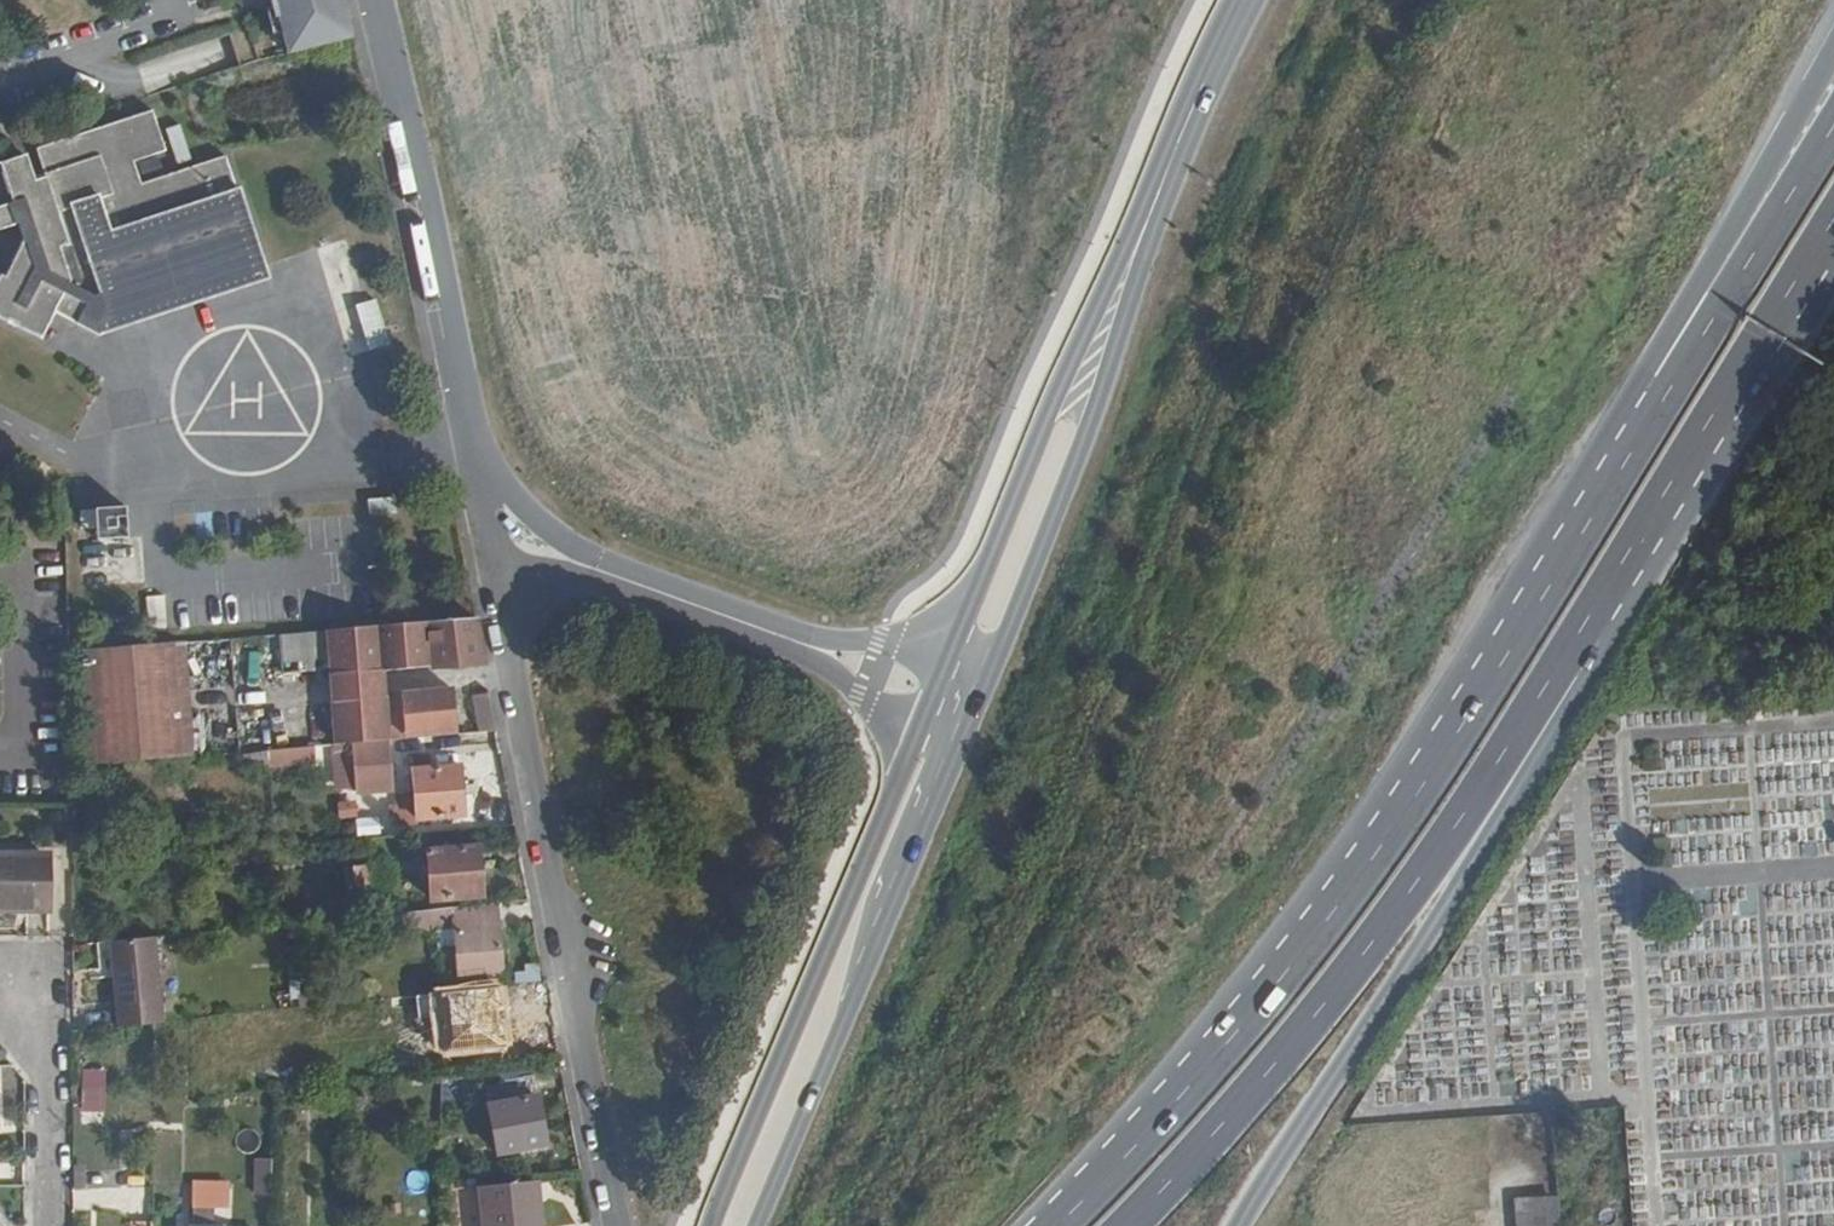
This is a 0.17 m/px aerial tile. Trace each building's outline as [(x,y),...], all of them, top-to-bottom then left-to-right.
[(284,3),(278,4),(289,54),(352,39),(343,0),(284,0),(284,3)] [(241,185),(238,185),(226,151),(142,179),(136,157),(167,146),(153,105),(36,143),(45,169),(35,173),(28,153),(0,162),(0,228),(24,220),(28,236),(9,273),(4,271),(0,279),(0,313),(42,336),(61,301),(82,312),(78,320),(101,332),(110,314),(266,262),(241,185)] [(382,316),(376,296),(362,300),(368,320),(382,316)] [(382,316),(368,320),(375,344),(389,341),(382,316)] [(395,515),(394,500),(366,502),(367,517),(395,515)] [(128,514),(96,514),(96,544),(127,545),(128,514)] [(483,665),(474,621),(285,636),(288,672),(429,663),(429,669),(483,665)] [(191,756),(187,640),(85,643),(88,759),(191,756)] [(453,731),(451,694),(395,698),(398,736),(453,731)] [(496,735),(489,695),(471,698),(478,737),(496,735)] [(391,792),(386,744),(353,747),(357,794),(391,792)] [(269,769),(336,764),(335,748),(267,754),(269,769)] [(269,769),(267,754),(241,756),(244,771),(269,769)] [(464,818),(460,768),(414,772),(419,822),(464,818)] [(484,901),(480,851),(431,855),(434,904),(484,901)] [(46,862),(3,862),(4,855),(0,855),(0,909),(21,910),(21,916),(46,916),(46,862)] [(454,929),(453,911),(395,916),(396,934),(454,929)] [(502,978),(499,932),(456,936),(459,981),(502,978)] [(158,1023),(150,939),(106,943),(113,1028),(158,1023)] [(387,997),(391,1027),(423,1023),(419,993),(387,997)] [(522,1044),(518,995),(470,1000),(472,1047),(522,1044)] [(81,1067),(79,1111),(104,1113),(105,1068),(81,1067)] [(547,1146),(536,1096),(533,1095),(530,1082),(499,1088),(502,1105),(489,1108),(499,1156),(547,1146)] [(253,1157),(254,1194),(272,1194),(271,1157),(253,1157)] [(524,1185),(481,1190),(484,1225),(528,1225),(524,1185)] [(1553,1209),(1509,1213),(1510,1225),(1555,1225),(1553,1209)]
